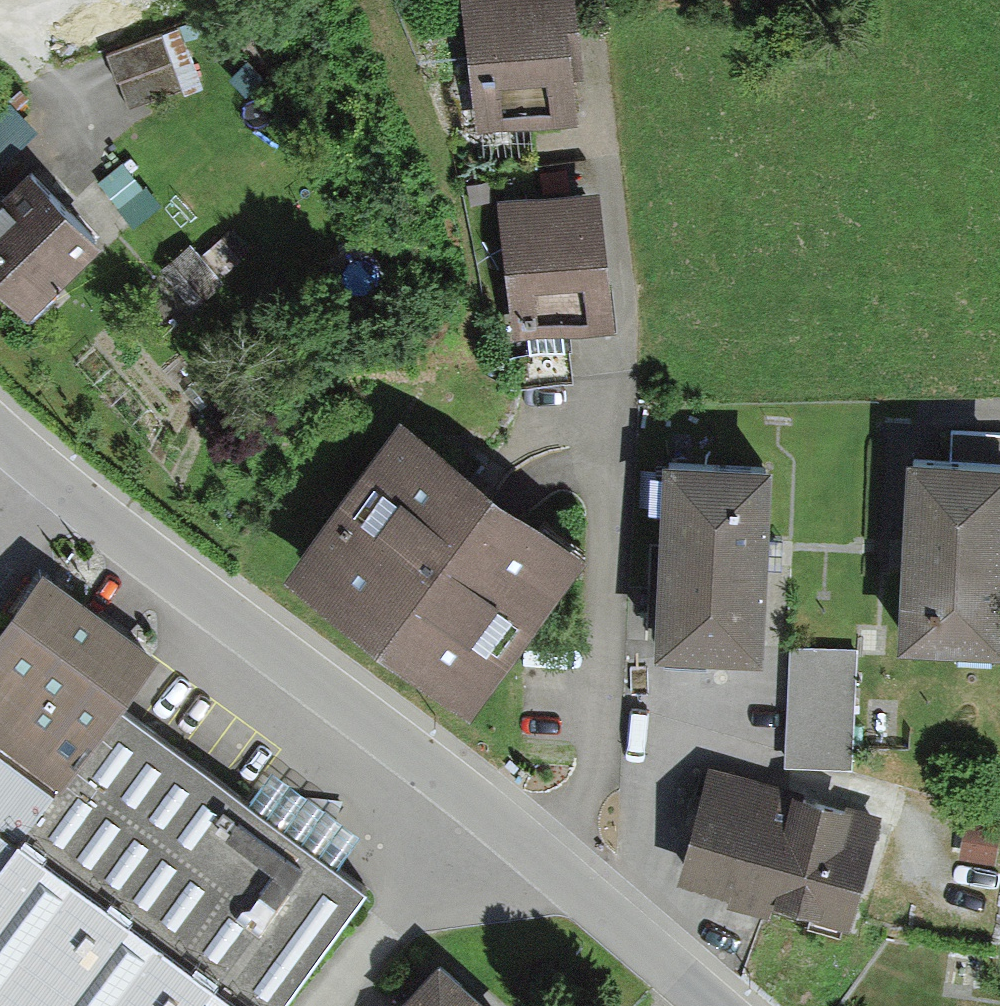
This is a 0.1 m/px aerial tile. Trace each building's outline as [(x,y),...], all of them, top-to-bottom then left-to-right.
[(475,126),(580,113),(574,64),(585,63),(577,0),(458,0),(475,126)] [(164,29),(105,50),(115,79),(118,78),(128,108),(185,88),(164,29)] [(10,99),(0,109),(0,168),(40,127),(10,99)] [(143,185),(123,160),(99,180),(135,224),(162,201),(146,182),(143,185)] [(0,194),(0,293),(26,318),(99,245),(24,170),(0,194)] [(496,192),(516,331),(619,317),(600,178),(496,192)] [(250,255),(228,230),(203,253),(225,278),(250,255)] [(191,239),(160,267),(194,305),(225,278),(203,253),(191,239)] [(401,413),(287,569),(474,705),(588,549),(401,413)] [(899,652),(999,656),(999,437),(952,435),(951,460),(907,458),(899,652)] [(657,656),(765,661),(773,469),(665,465),(657,656)] [(368,881),(338,859),(247,793),(120,701),(159,648),(43,564),(0,623),(0,1005),(277,1005),(368,881)] [(858,647),(789,644),(784,763),(853,766),(858,647)] [(247,793),(338,859),(361,827),(270,761),(247,793)] [(848,929),(881,818),(709,768),(676,879),(848,929)] [(999,834),(999,823),(966,831),(960,854),(996,860),(999,834)] [(440,953),(392,1005),(500,1005),(440,953)]
